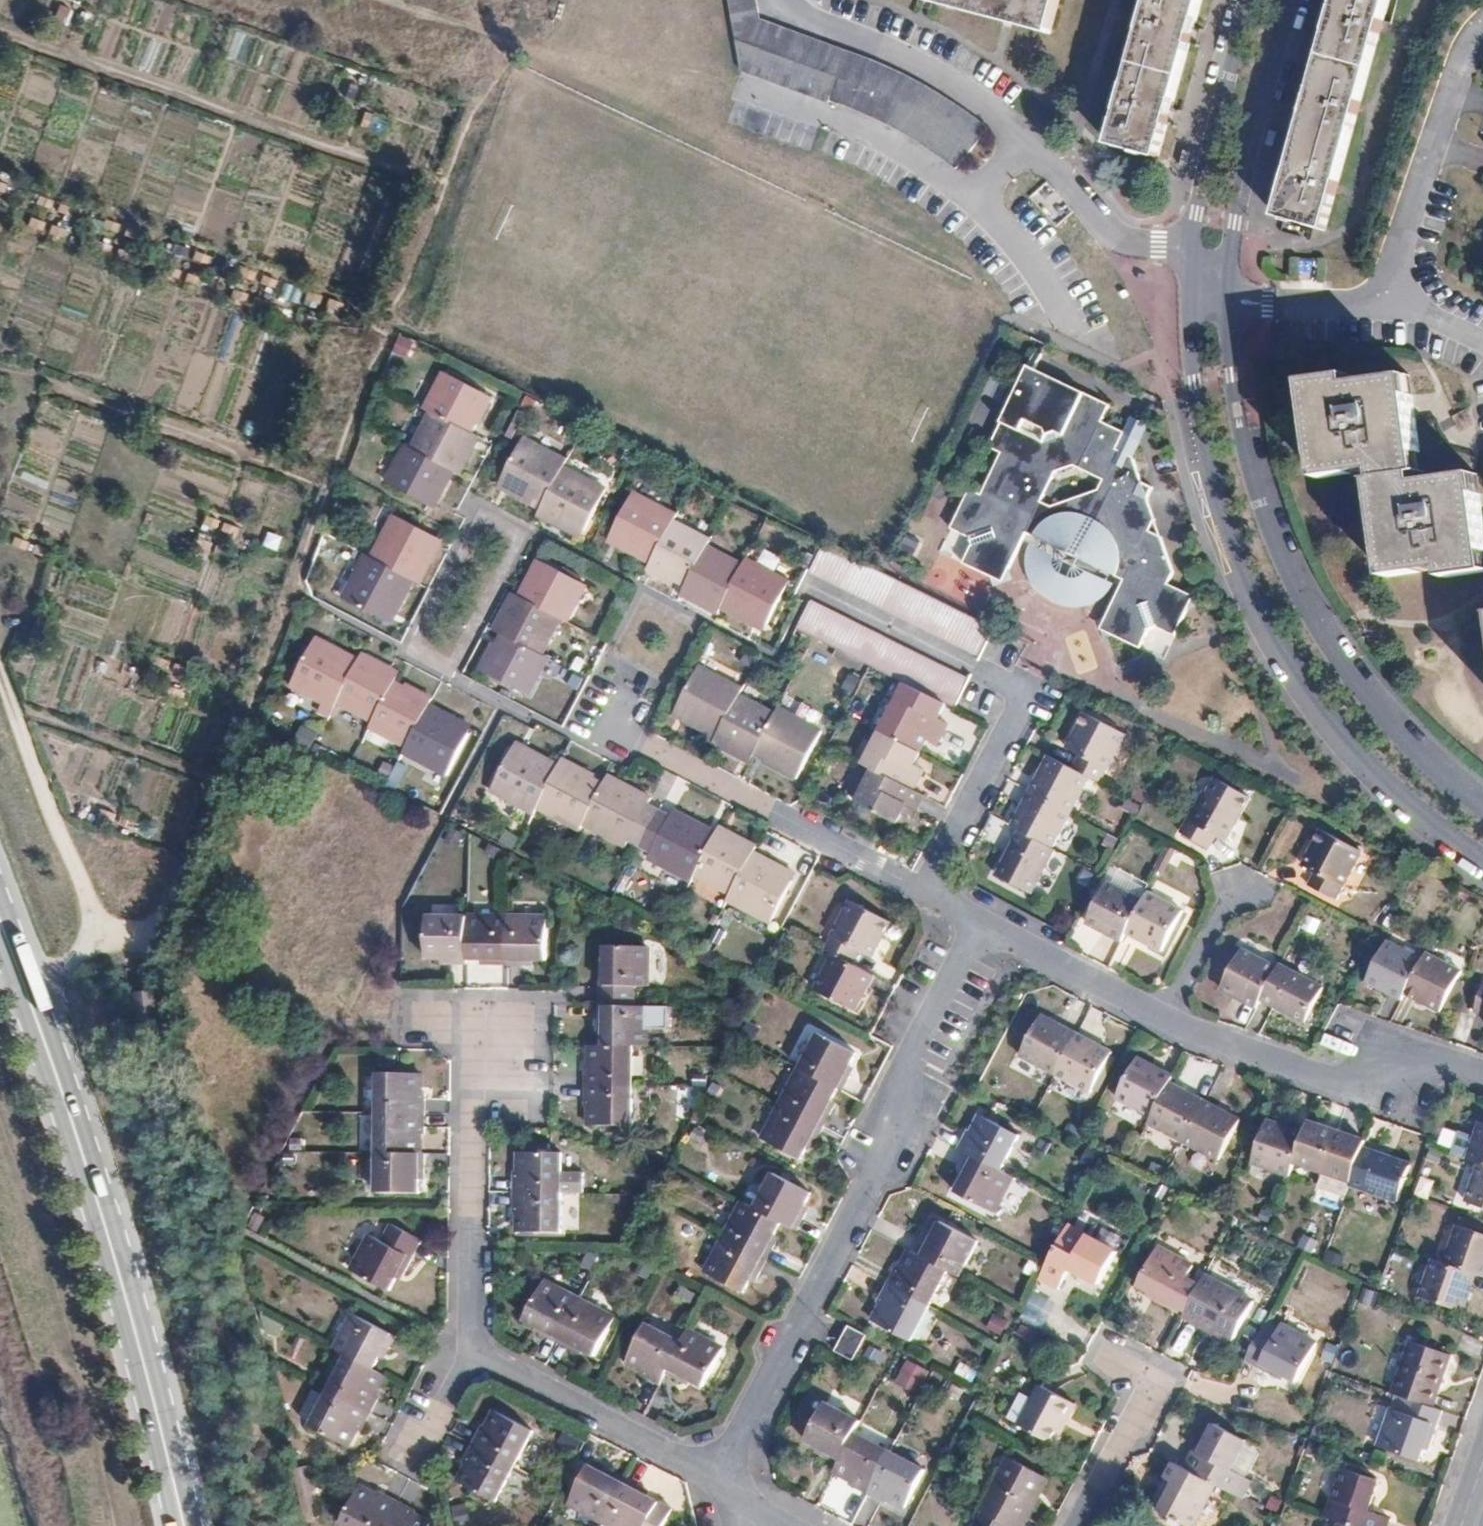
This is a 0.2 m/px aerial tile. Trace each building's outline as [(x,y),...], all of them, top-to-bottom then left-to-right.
[(757,0),(731,0),(739,42),(849,82),(840,104),(878,121),(909,138),(955,168),(988,129),(940,96),(912,81),(876,63),(812,39),(761,21),(757,0)] [(1051,35),(1060,0),(921,0),(1051,35)] [(1158,159),(1169,120),(1191,38),(1202,0),(1150,0),(1110,146),(1158,159)] [(1278,217),(1324,231),(1388,0),(1338,0),(1333,21),(1308,108),(1285,191),(1278,217)] [(399,336),(393,354),(410,360),(416,342),(399,336)] [(1117,450),(1124,434),(1101,423),(1109,408),(1029,368),(990,449),(1002,455),(988,484),(961,493),(965,504),(951,530),(969,538),(972,548),(963,565),(991,578),(993,587),(1011,581),(1008,570),(1025,535),(1124,582),(1106,618),(1097,621),(1103,639),(1113,636),(1140,649),(1148,631),(1156,628),(1174,637),(1187,611),(1196,607),(1190,589),(1181,592),(1178,591),(1168,585),(1173,574),(1160,539),(1150,533),(1155,522),(1147,501),(1136,496),(1142,485),(1132,458),(1117,450)] [(473,420),(479,424),(493,398),(445,372),(425,409),(432,413),(467,432),(473,420)] [(1386,578),(1444,571),(1445,578),(1482,573),(1482,522),(1477,475),(1418,482),(1418,475),(1422,474),(1409,377),(1351,384),(1350,376),(1307,382),(1320,480),(1378,472),(1379,481),(1374,482),(1386,578)] [(432,413),(413,449),(455,471),(460,474),(474,449),(468,445),(473,435),(467,432),(432,413)] [(467,432),(473,435),(479,424),(473,420),(467,432)] [(1117,450),(1132,458),(1141,441),(1124,434),(1117,450)] [(468,445),(474,449),(479,438),(473,435),(468,445)] [(511,492),(542,508),(564,467),(567,461),(524,439),(503,480),(514,486),(511,492)] [(387,483),(429,505),(435,493),(441,496),(455,471),(413,449),(406,446),(387,483)] [(564,467),(542,508),(539,514),(572,531),(575,525),(586,531),(607,490),(564,467)] [(514,486),(503,480),(500,486),(511,492),(514,486)] [(435,493),(429,505),(435,508),(441,496),(435,493)] [(621,546),(652,563),(674,521),(677,516),(634,493),(613,534),(624,540),(621,546)] [(396,516),(374,558),(414,579),(421,583),(437,552),(431,548),(437,537),(396,516)] [(674,521),(652,563),(649,569),(676,582),(679,577),(688,582),(707,547),(711,540),(674,521)] [(583,537),(586,531),(575,525),(572,531),(583,537)] [(609,540),(621,546),(624,540),(613,534),(609,540)] [(431,548),(437,552),(443,540),(437,537),(431,548)] [(812,572),(824,578),(837,550),(826,545),(812,572)] [(1100,599),(1106,595),(1107,593),(1110,590),(1113,586),(1030,545),(1028,550),(1027,555),(1027,559),(1027,564),(1028,569),(1028,573),(1030,578),(1032,582),(1034,586),(1037,590),(1040,593),(1043,597),(1047,600),(1051,602),(1055,604),(1060,606),(1064,607),(1069,608),(1074,608),(1078,607),(1083,607),(1088,606),(1092,604),(1096,602),(1100,599)] [(719,613),(722,607),(744,566),(707,547),(688,582),(686,587),(697,593),(693,600),(719,613)] [(837,550),(824,578),(837,585),(851,557),(837,550)] [(374,558),(367,555),(344,598),(387,620),(393,608),(398,611),(414,579),(374,558)] [(851,557),(837,585),(850,591),(864,564),(851,557)] [(790,582),(747,559),(744,566),(722,607),(754,623),(757,617),(768,623),(790,582)] [(539,574),(545,563),(539,560),(534,571),(539,574)] [(562,617),(568,621),(587,585),(545,563),(539,574),(534,571),(521,596),(562,617)] [(850,591),(862,597),(876,570),(864,564),(850,591)] [(876,570),(862,597),(874,603),(887,575),(886,575),(876,570)] [(887,575),(874,603),(886,609),(900,582),(887,575)] [(676,582),(686,587),(688,582),(679,577),(676,582)] [(900,582),(886,609),(898,615),(912,587),(904,584),(900,582)] [(686,587),(682,594),(693,600),(697,593),(686,587)] [(898,615),(910,621),(924,594),(922,593),(912,587),(898,615)] [(502,633),(508,636),(543,654),(562,617),(521,596),(515,593),(502,619),(508,622),(502,633)] [(924,594),(910,621),(922,627),(936,600),(927,595),(924,594)] [(936,600),(922,627),(934,633),(948,606),(944,604),(936,600)] [(812,602),(798,629),(812,636),(825,609),(812,602)] [(948,606),(934,633),(943,638),(946,639),(959,611),(948,606)] [(392,623),(398,611),(393,608),(387,620),(392,623)] [(815,638),(824,642),(838,615),(825,609),(812,636),(815,638)] [(959,611),(946,639),(949,640),(958,645),(971,618),(959,611)] [(824,642),(836,648),(850,621),(838,615),(824,642)] [(757,617),(754,623),(764,629),(768,623),(757,617)] [(971,618),(958,645),(965,648),(970,651),(983,623),(971,618)] [(496,630),(502,633),(508,622),(502,619),(496,630)] [(836,648),(848,655),(862,627),(850,621),(836,648)] [(983,623),(970,651),(981,657),(994,629),(983,623)] [(862,627),(848,655),(861,661),(874,633),(862,627)] [(502,633),(496,643),(502,646),(508,636),(502,633)] [(870,666),(873,667),(886,639),(874,633),(861,661),(870,666)] [(530,696),(550,658),(543,654),(508,636),(502,646),(496,643),(482,670),(530,696)] [(317,637),(314,644),(325,649),(329,644),(317,637)] [(873,667),(884,673),(898,645),(886,639),(873,667)] [(292,685),(335,708),(339,701),(360,660),(329,644),(325,649),(314,644),(292,685)] [(898,645),(884,673),(896,679),(910,651),(902,647),(898,645)] [(904,682),(908,684),(922,657),(910,651),(896,679),(904,682)] [(360,660),(339,701),(375,721),(393,685),(396,679),(385,673),(388,667),(363,654),(360,660)] [(908,684),(920,690),(933,663),(926,659),(922,657),(908,684)] [(920,690),(932,696),(946,669),(943,667),(933,663),(920,690)] [(399,672),(388,667),(385,673),(396,679),(399,672)] [(740,696),(743,690),(699,667),(678,708),(689,714),(686,720),(718,736),(740,696)] [(932,696),(944,702),(957,675),(950,671),(946,669),(932,696)] [(957,675),(944,702),(947,704),(955,708),(968,680),(957,675)] [(404,690),(407,685),(396,679),(393,685),(404,690)] [(371,727),(408,746),(430,704),(433,698),(407,685),(404,690),(393,685),(375,721),(371,727)] [(740,696),(718,736),(715,743),(739,755),(742,749),(754,756),(758,749),(775,714),(740,696)] [(899,698),(881,731),(920,752),(927,738),(938,744),(948,724),(899,698)] [(408,746),(405,752),(447,774),(469,733),(458,728),(462,721),(430,704),(408,746)] [(689,714),(678,708),(675,714),(686,720),(689,714)] [(822,731),(778,708),(775,714),(758,749),(769,755),(766,762),(797,778),(822,731)] [(1090,777),(1102,783),(1127,734),(1087,712),(1067,748),(1080,755),(1074,768),(1090,777)] [(458,728),(469,733),(472,726),(462,721),(458,728)] [(293,738),(307,749),(318,735),(304,724),(293,738)] [(864,763),(875,770),(914,790),(924,770),(913,764),(920,752),(881,731),(864,763)] [(518,741),(514,748),(526,754),(529,748),(518,741)] [(535,813),(538,807),(560,765),(529,748),(526,754),(514,748),(492,791),(535,813)] [(742,749),(739,755),(751,761),(754,756),(742,749)] [(754,756),(766,762),(769,755),(758,749),(754,756)] [(1049,755),(1031,791),(1071,812),(1090,777),(1074,768),(1049,755)] [(584,824),(603,787),(592,782),(595,776),(563,759),(560,765),(538,807),(581,829),(584,824)] [(913,815),(924,795),(914,790),(875,770),(858,802),(896,822),(903,809),(913,815)] [(606,781),(595,776),(592,782),(603,787),(606,781)] [(609,776),(606,781),(617,787),(620,782),(609,776)] [(1206,792),(1182,833),(1210,848),(1216,836),(1227,841),(1251,796),(1217,778),(1208,793),(1206,792)] [(652,798),(620,782),(617,787),(606,781),(603,787),(584,824),(627,846),(652,798)] [(1071,812),(1031,791),(1012,827),(1020,831),(1053,848),(1071,812)] [(704,833),(707,827),(675,811),(651,858),(693,880),(696,875),(715,838),(704,833)] [(717,833),(707,827),(704,833),(715,838),(717,833)] [(729,839),(732,833),(720,827),(717,833),(729,839)] [(1323,829),(1303,866),(1316,873),(1309,884),(1337,900),(1364,851),(1323,829)] [(1032,894),(1056,850),(1053,848),(1020,831),(997,875),(1032,894)] [(732,894),(754,852),(757,846),(732,833),(729,839),(717,833),(715,838),(696,875),(732,894)] [(1171,849),(1166,846),(1154,867),(1160,870),(1171,849)] [(1171,849),(1160,870),(1164,873),(1176,851),(1171,849)] [(732,894),(730,900),(772,922),(794,880),(784,874),(787,868),(754,852),(732,894)] [(784,874),(794,880),(798,874),(787,868),(784,874)] [(1121,941),(1126,932),(1144,900),(1109,881),(1087,922),(1121,941)] [(1144,900),(1126,932),(1162,952),(1185,910),(1148,891),(1144,900)] [(852,901),(826,949),(834,954),(854,964),(861,951),(874,957),(892,923),(852,901)] [(1310,938),(1321,920),(1310,913),(1298,931),(1310,938)] [(469,960),(470,917),(429,917),(428,959),(448,959),(448,964),(469,965),(469,960)] [(489,966),(508,966),(508,917),(470,917),(469,960),(489,960),(489,966)] [(508,917),(508,966),(528,966),(528,961),(548,961),(548,918),(508,917)] [(1406,993),(1425,960),(1388,940),(1367,980),(1403,999),(1406,993)] [(601,967),(600,1007),(636,1007),(637,987),(651,987),(651,947),(607,947),(606,967),(601,967)] [(1262,998),(1279,967),(1243,948),(1222,988),(1258,1007),(1262,998)] [(1425,960),(1406,993),(1441,1011),(1462,971),(1428,953),(1425,960)] [(854,964),(834,954),(815,988),(857,1011),(875,976),(854,964)] [(1279,967),(1262,998),(1306,1022),(1325,988),(1281,964),(1279,967)] [(1474,1012),(1482,1015),(1482,989),(1474,1012)] [(161,990),(136,991),(137,1019),(161,1018),(161,990)] [(605,1026),(605,1046),(635,1046),(649,1046),(650,1008),(636,1007),(600,1007),(600,1026),(605,1026)] [(1021,1056),(1056,1074),(1077,1034),(1042,1016),(1021,1056)] [(820,1033),(801,1068),(838,1088),(843,1091),(852,1072),(848,1070),(857,1053),(820,1033)] [(1112,1053),(1077,1034),(1056,1074),(1092,1092),(1112,1053)] [(587,1065),(586,1086),(635,1087),(635,1046),(605,1046),(592,1046),(591,1065),(587,1065)] [(1171,1082),(1174,1076),(1139,1058),(1117,1098),(1153,1117),(1171,1082)] [(801,1068),(782,1104),(824,1126),(833,1108),(829,1105),(838,1088),(801,1068)] [(379,1073),(379,1112),(427,1113),(428,1092),(423,1092),(424,1074),(379,1073)] [(1184,1142),(1206,1101),(1171,1082),(1153,1117),(1149,1123),(1184,1142)] [(634,1126),(635,1087),(586,1086),(586,1107),(591,1107),(590,1125),(634,1126)] [(690,1108),(691,1091),(676,1090),(675,1107),(690,1108)] [(1240,1119),(1206,1101),(1184,1142),(1219,1160),(1240,1119)] [(815,1143),(824,1126),(782,1104),(765,1139),(801,1159),(811,1141),(815,1143)] [(379,1112),(378,1153),(421,1153),(422,1135),(427,1135),(427,1113),(379,1112)] [(969,1131),(959,1149),(973,1156),(1002,1172),(1021,1136),(982,1115),(972,1132),(969,1131)] [(1296,1163),(1305,1133),(1267,1120),(1252,1163),(1290,1176),(1296,1163)] [(1310,1121),(1305,1133),(1296,1163),(1323,1172),(1337,1131),(1310,1121)] [(1469,1160),(1479,1164),(1482,1165),(1482,1123),(1469,1160)] [(1337,1131),(1323,1172),(1352,1182),(1365,1148),(1367,1142),(1337,1131)] [(1412,1164),(1365,1148),(1352,1182),(1351,1186),(1399,1202),(1412,1164)] [(421,1153),(378,1153),(378,1192),(420,1193),(421,1174),(425,1174),(426,1153),(421,1153)] [(515,1171),(514,1192),(563,1193),(563,1153),(520,1153),(519,1171),(515,1171)] [(995,1213),(1013,1177),(1002,1172),(973,1156),(963,1175),(966,1176),(957,1193),(995,1213)] [(1479,1164),(1466,1202),(1482,1208),(1482,1165),(1479,1164)] [(774,1173),(756,1208),(781,1222),(797,1230),(807,1212),(803,1210),(812,1192),(774,1173)] [(1421,1175),(1413,1194),(1428,1199),(1435,1180),(1421,1175)] [(562,1232),(563,1193),(514,1192),(514,1214),(519,1214),(519,1232),(562,1232)] [(744,1202),(725,1238),(767,1259),(776,1242),(772,1240),(781,1222),(756,1208),(744,1202)] [(372,1235),(353,1270),(391,1290),(400,1273),(405,1276),(424,1239),(391,1222),(382,1240),(372,1235)] [(949,1270),(961,1276),(979,1241),(943,1223),(934,1240),(930,1238),(921,1255),(949,1270)] [(1068,1225),(1050,1260),(1040,1279),(1060,1289),(1071,1267),(1077,1270),(1076,1272),(1099,1285),(1117,1251),(1068,1225)] [(1445,1263),(1477,1274),(1482,1276),(1482,1233),(1458,1225),(1445,1263)] [(767,1259),(725,1238),(707,1272),(745,1292),(753,1275),(758,1277),(767,1259)] [(1185,1314),(1201,1284),(1189,1277),(1195,1266),(1158,1246),(1138,1285),(1156,1294),(1154,1298),(1185,1314)] [(898,1265),(888,1283),(931,1306),(949,1270),(921,1255),(910,1250),(902,1267),(898,1265)] [(1464,1312),(1477,1274),(1445,1263),(1435,1259),(1422,1298),(1464,1312)] [(1255,1301),(1205,1275),(1201,1284),(1185,1314),(1184,1316),(1233,1342),(1255,1301)] [(558,1342),(580,1298),(546,1281),(526,1318),(543,1328),(540,1332),(558,1342)] [(931,1306),(888,1283),(878,1302),(882,1304),(873,1321),(912,1341),(931,1306)] [(616,1318),(580,1298),(558,1342),(576,1351),(579,1346),(596,1355),(616,1318)] [(335,1349),(348,1356),(374,1369),(383,1352),(386,1354),(395,1336),(353,1314),(335,1349)] [(1276,1336),(1280,1327),(1268,1320),(1263,1329),(1276,1336)] [(642,1374),(661,1384),(667,1372),(683,1341),(648,1323),(627,1361),(644,1370),(642,1374)] [(1263,1329),(1246,1361),(1278,1378),(1281,1372),(1299,1381),(1319,1343),(1282,1324),(1280,1327),(1276,1336),(1263,1329)] [(837,1351),(854,1361),(868,1335),(850,1326),(837,1351)] [(724,1346),(690,1328),(683,1341),(667,1372),(685,1382),(687,1377),(703,1386),(724,1346)] [(1412,1340),(1394,1393),(1399,1395),(1435,1407),(1454,1355),(1412,1340)] [(348,1356),(329,1391),(371,1413),(381,1396),(377,1393),(386,1375),(374,1369),(348,1356)] [(904,1359),(895,1384),(919,1393),(929,1367),(904,1359)] [(1033,1398),(1020,1423),(1019,1425),(1057,1445),(1077,1405),(1040,1385),(1033,1398)] [(371,1413),(329,1391),(310,1427),(349,1448),(358,1430),(362,1432),(371,1413)] [(1020,1423),(1033,1398),(1023,1392),(1009,1418),(1020,1423)] [(1435,1407),(1399,1395),(1380,1447),(1423,1462),(1429,1445),(1432,1446),(1445,1411),(1435,1407)] [(855,1432),(861,1421),(827,1403),(807,1440),(824,1449),(821,1454),(839,1463),(855,1432)] [(483,1426),(473,1444),(517,1467),(535,1432),(496,1411),(487,1428),(483,1426)] [(1193,1449),(1184,1467),(1217,1484),(1235,1494),(1245,1477),(1233,1470),(1248,1442),(1216,1424),(1200,1453),(1193,1449)] [(850,1484),(868,1494),(890,1451),(855,1432),(839,1463),(834,1471),(852,1480),(850,1484)] [(499,1500),(517,1467),(473,1444),(463,1463),(468,1465),(460,1479),(499,1500)] [(890,1451),(868,1494),(887,1503),(889,1499),(905,1508),(926,1470),(890,1451)] [(980,1510),(983,1511),(1011,1525),(1024,1525),(1048,1478),(1008,1457),(980,1510)] [(1161,1510),(1189,1525),(1195,1525),(1217,1484),(1184,1467),(1177,1463),(1169,1479),(1176,1483),(1161,1510)] [(569,1504),(604,1523),(627,1479),(610,1470),(607,1475),(589,1466),(569,1504)] [(1328,1518),(1342,1523),(1350,1525),(1389,1525),(1392,1519),(1368,1511),(1370,1505),(1372,1506),(1381,1481),(1345,1469),(1328,1518)] [(604,1523),(609,1525),(664,1525),(672,1510),(643,1494),(645,1489),(627,1479),(604,1523)] [(1154,1507),(1161,1510),(1176,1483),(1169,1479),(1154,1507)] [(343,1525),(385,1525),(398,1501),(380,1491),(377,1495),(361,1487),(341,1525),(343,1525)] [(309,1497),(300,1499),(301,1506),(304,1518),(313,1516),(309,1497)] [(398,1501),(385,1525),(431,1525),(432,1524),(414,1514),(416,1510),(398,1501)] [(983,1511),(975,1525),(1011,1525),(983,1511)]
